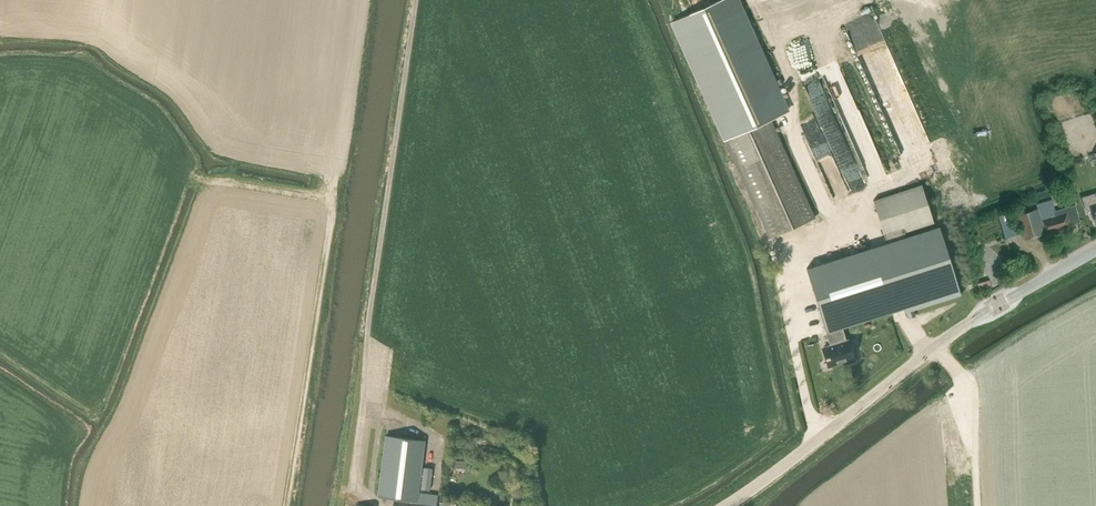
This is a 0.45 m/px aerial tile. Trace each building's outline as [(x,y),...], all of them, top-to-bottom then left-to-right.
[(673,22),(725,139),(726,140),(735,161),(770,238),(814,218),(769,119),(771,119),(787,112),(766,66),(738,3),(737,0),(720,0),(673,22)] [(894,59),(878,15),(872,18),(871,15),(858,20),(859,25),(855,26),(865,54),(878,49),(883,63),(894,59)] [(845,67),(826,74),(858,159),(874,153),(872,148),(875,147),(845,67)] [(819,313),(826,333),(842,328),(904,308),(905,312),(959,295),(937,227),(906,237),(904,232),(934,223),(922,185),(873,200),(887,243),(806,268),(820,313),(819,313)] [(1083,197),(1084,203),(1087,212),(1092,210),(1094,219),(1095,218),(1095,193),(1083,197)] [(1056,211),(1053,200),(1037,204),(1039,208),(1019,214),(1026,239),(1071,225),(1081,222),(1076,205),(1056,210),(1056,211)] [(1006,234),(1016,232),(1012,209),(1001,211),(1006,234)] [(846,340),(842,328),(826,333),(830,346),(822,349),(826,359),(829,358),(831,365),(843,362),(843,364),(854,361),(848,340),(846,341),(846,340)] [(408,438),(386,436),(378,496),(394,498),(393,505),(437,505),(438,496),(418,493),(424,441),(408,438)] [(466,469),(467,461),(455,460),(455,468),(466,469)] [(424,468),(421,489),(429,490),(432,469),(424,468)]
